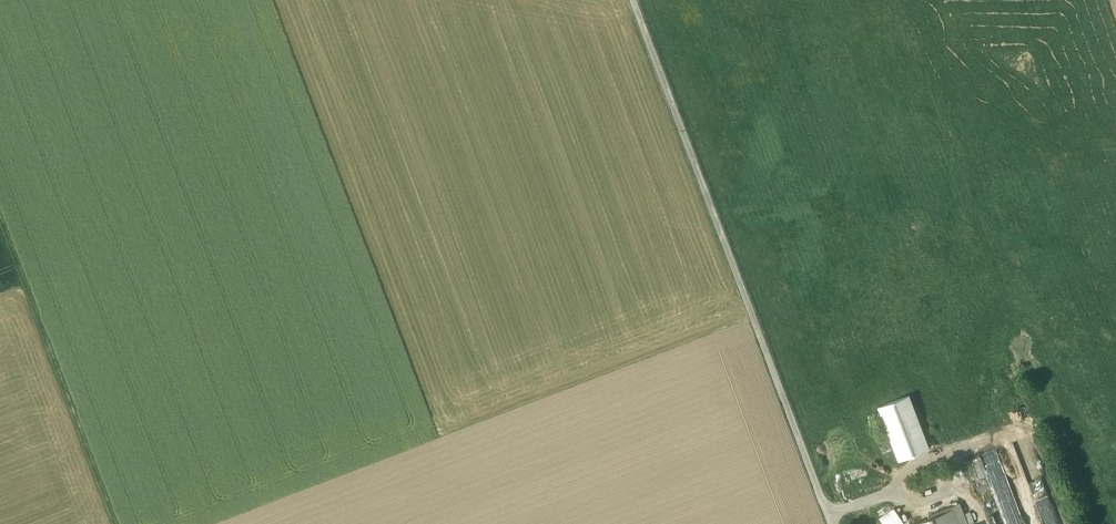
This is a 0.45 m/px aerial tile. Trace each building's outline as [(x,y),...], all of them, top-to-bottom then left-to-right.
[(878,407),(898,460),(929,448),(910,396),(878,407)] [(929,515),(930,518),(913,523),(967,523),(959,503),(929,515)] [(906,521),(896,506),(880,517),(885,523),(902,523),(906,521)]
